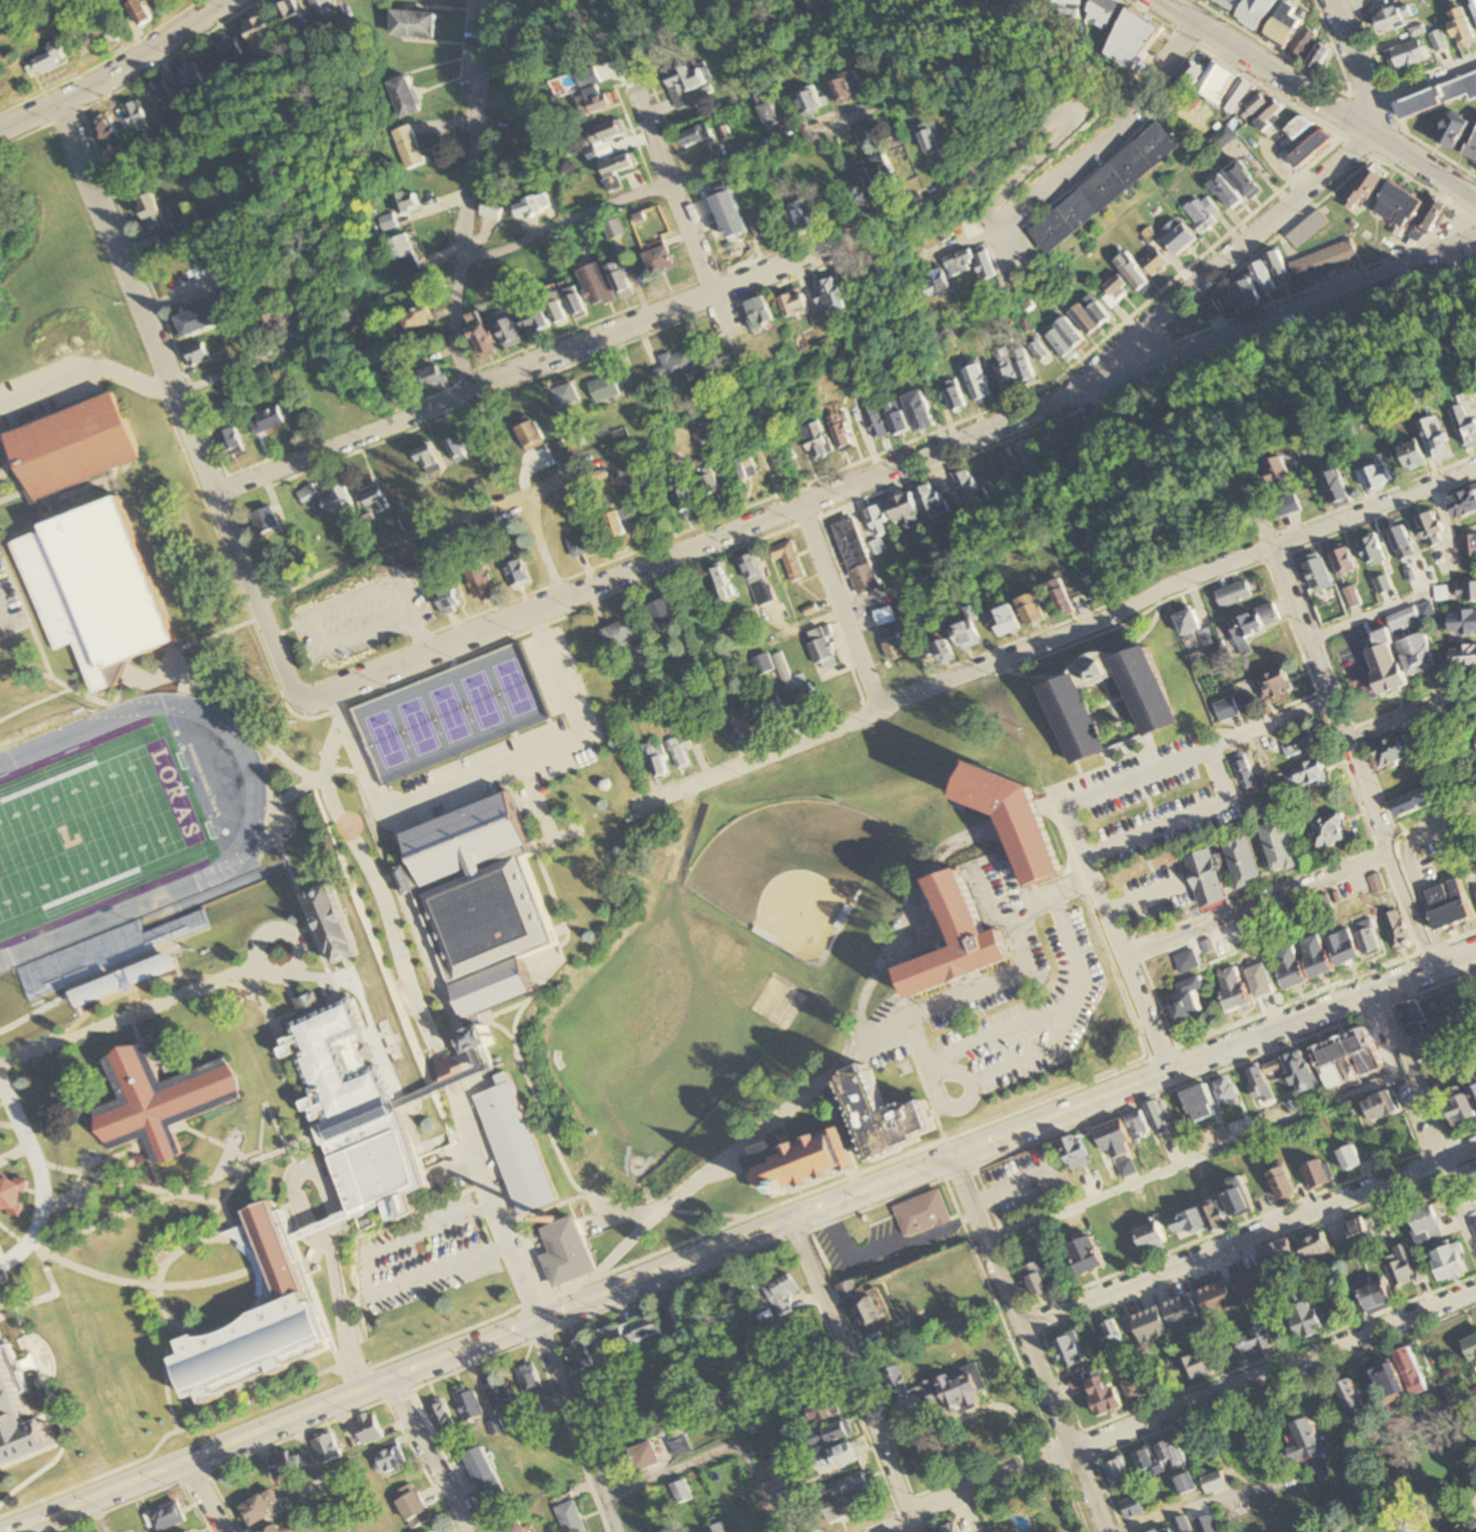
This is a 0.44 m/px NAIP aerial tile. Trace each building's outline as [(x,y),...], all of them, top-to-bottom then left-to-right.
[(9,459),(22,491),(25,500),(137,457),(110,387),(0,430),(0,436),(9,459)] [(7,540),(50,650),(68,642),(87,692),(114,682),(119,670),(124,658),(176,638),(118,495),(7,540)] [(1068,765),(1103,752),(1079,687),(1116,673),(1141,738),(1177,724),(1147,645),(1111,659),(1109,654),(1088,655),(1073,665),(1068,671),(1070,677),(1040,688),(1068,765)] [(953,799),(996,818),(1023,890),(1060,876),(1027,789),(968,764),(953,799)] [(468,1031),(464,1020),(461,1021),(412,892),(401,896),(390,868),(405,862),(394,833),(507,790),(532,856),(521,860),(554,946),(517,959),(530,994),(475,1015),(479,1027),(468,1031)] [(905,1001),(1008,961),(997,932),(980,938),(954,871),(924,883),(950,948),(893,971),(905,1001)] [(330,968),(356,958),(328,888),(302,898),(330,968)] [(348,1219),(382,1206),(389,1224),(412,1216),(405,1197),(423,1191),(392,1110),(491,1071),(482,1048),(486,1046),(479,1027),(468,1031),(457,1036),(465,1056),(471,1053),(476,1068),(430,1086),(393,1100),(379,1063),(369,1067),(366,1057),(370,1056),(366,1045),(359,1048),(355,1038),(362,1032),(350,1000),(319,1012),(312,994),(291,1002),(299,1020),(285,1026),(289,1038),(281,1041),(278,1042),(281,1049),(275,1051),(279,1062),(292,1057),(309,1100),(296,1105),(301,1117),(308,1114),(313,1128),(310,1129),(318,1149),(321,1148),(348,1219)] [(1310,1051),(1327,1092),(1383,1068),(1366,1028),(1338,1039),(1310,1051)] [(118,1101),(93,1111),(107,1149),(141,1136),(152,1165),(177,1156),(166,1128),(176,1124),(237,1100),(222,1060),(158,1084),(143,1045),(102,1060),(118,1101)] [(752,1181),(756,1172),(746,1176),(739,1160),(751,1155),(749,1151),(781,1139),(785,1149),(838,1127),(845,1143),(857,1138),(836,1086),(847,1082),(845,1077),(859,1071),(862,1076),(865,1075),(881,1114),(901,1106),(903,1113),(921,1106),(932,1133),(915,1140),(917,1144),(900,1151),(901,1154),(867,1168),(860,1149),(850,1154),(855,1168),(774,1201),(770,1191),(766,1192),(756,1190),(752,1181)] [(473,1098),(498,1087),(494,1078),(506,1073),(557,1200),(520,1215),(473,1098)] [(1,1209),(6,1209),(6,1213),(17,1216),(21,1202),(18,1201),(20,1197),(19,1193),(24,1193),(27,1180),(14,1176),(13,1181),(9,1176),(5,1176),(3,1173),(0,1172),(0,1208),(1,1209)] [(173,1344),(178,1358),(168,1362),(184,1402),(194,1398),(198,1408),(215,1401),(211,1391),(266,1370),(269,1379),(284,1373),(282,1367),(327,1349),(309,1305),(312,1304),(288,1243),(309,1235),(334,1225),(348,1219),(346,1216),(333,1221),(307,1232),(285,1240),(275,1215),(269,1217),(265,1206),(240,1216),(244,1226),(235,1229),(219,1236),(231,1239),(250,1254),(257,1267),(261,1284),(259,1305),(254,1314),(246,1318),(239,1326),(200,1341),(193,1340),(191,1338),(173,1344)] [(554,1285),(593,1270),(574,1220),(544,1231),(556,1261),(546,1265),(554,1285)] [(56,1443),(45,1415),(30,1421),(18,1393),(26,1390),(18,1370),(22,1368),(18,1360),(15,1361),(7,1342),(0,1344),(0,1465),(56,1443)]
